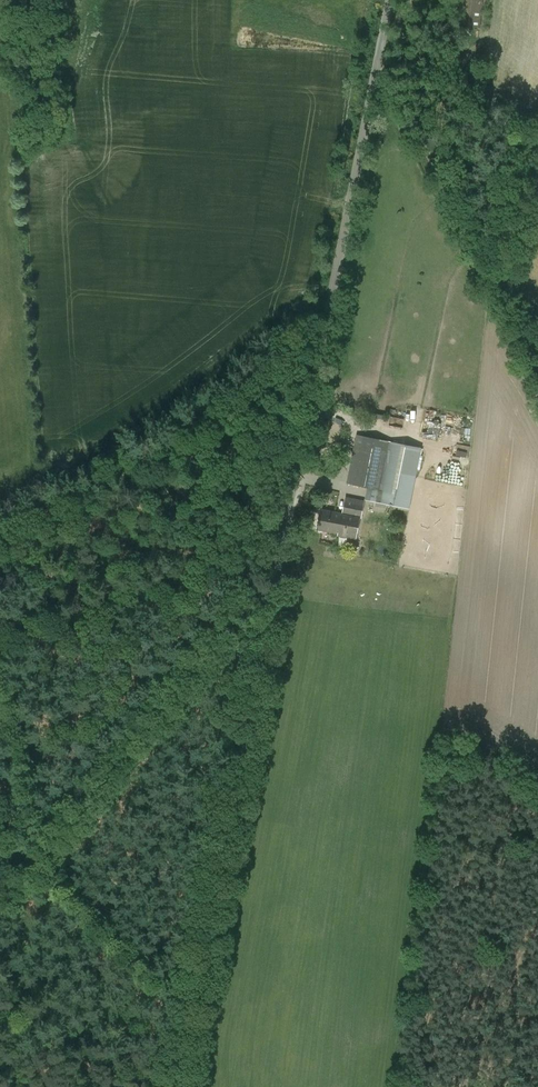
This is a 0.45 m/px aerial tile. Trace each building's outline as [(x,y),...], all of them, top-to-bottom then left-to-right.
[(290,4),(313,14),(317,5),(310,2),(311,0),(292,0),(290,4)] [(460,27),(480,29),(483,0),(463,0),(460,27)] [(395,416),(392,424),(403,427),(405,419),(395,416)] [(365,500),(388,505),(409,509),(421,448),(400,444),(356,436),(347,484),(367,488),(365,500)] [(338,533),(337,536),(356,539),(360,518),(364,500),(345,496),(342,514),(320,510),(316,529),(338,533)]
